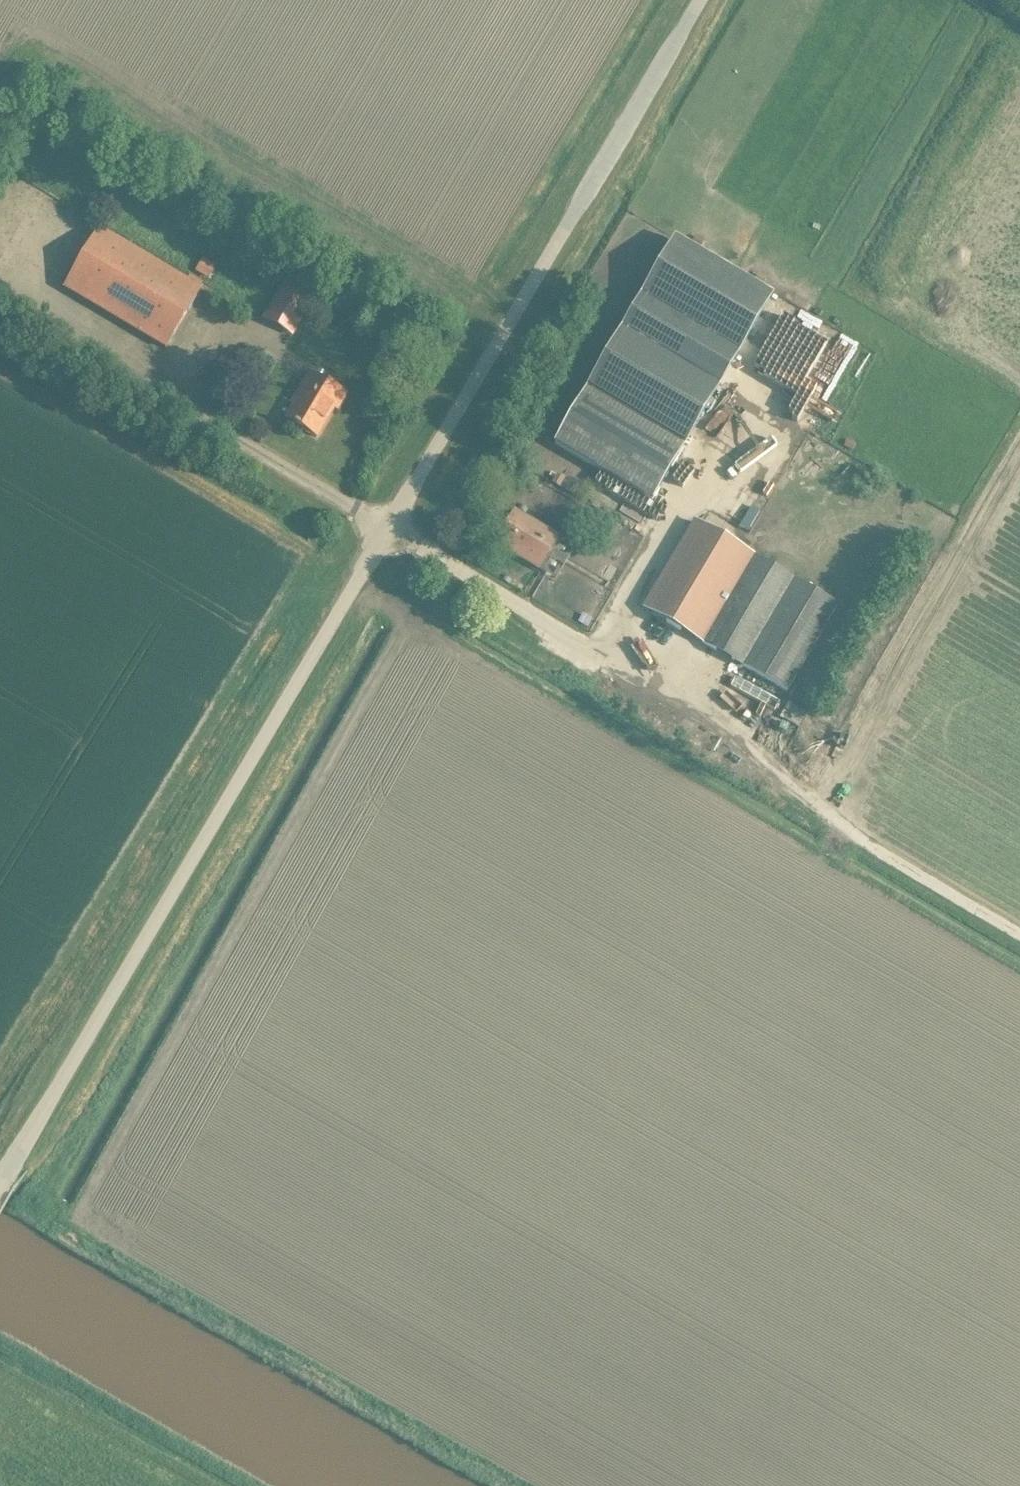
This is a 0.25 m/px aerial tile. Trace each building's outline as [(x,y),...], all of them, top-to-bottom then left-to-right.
[(165,347),(200,288),(99,228),(64,287),(165,347)] [(681,237),(589,392),(679,444),(771,290),(681,237)] [(323,295),(302,281),(288,302),(309,316),(323,295)] [(337,409),(346,395),(312,373),(294,401),(295,405),(286,419),(316,436),(333,407),(337,409)] [(683,447),(679,444),(589,392),(585,389),(554,443),(651,500),(683,447)] [(535,495),(522,515),(514,510),(496,542),(538,567),(557,535),(554,534),(567,513),(535,495)] [(756,557),(694,520),(643,607),(706,643),(756,557)] [(796,581),(756,557),(706,643),(745,667),(796,581)] [(796,581),(745,667),(786,690),(836,604),(796,581)]
